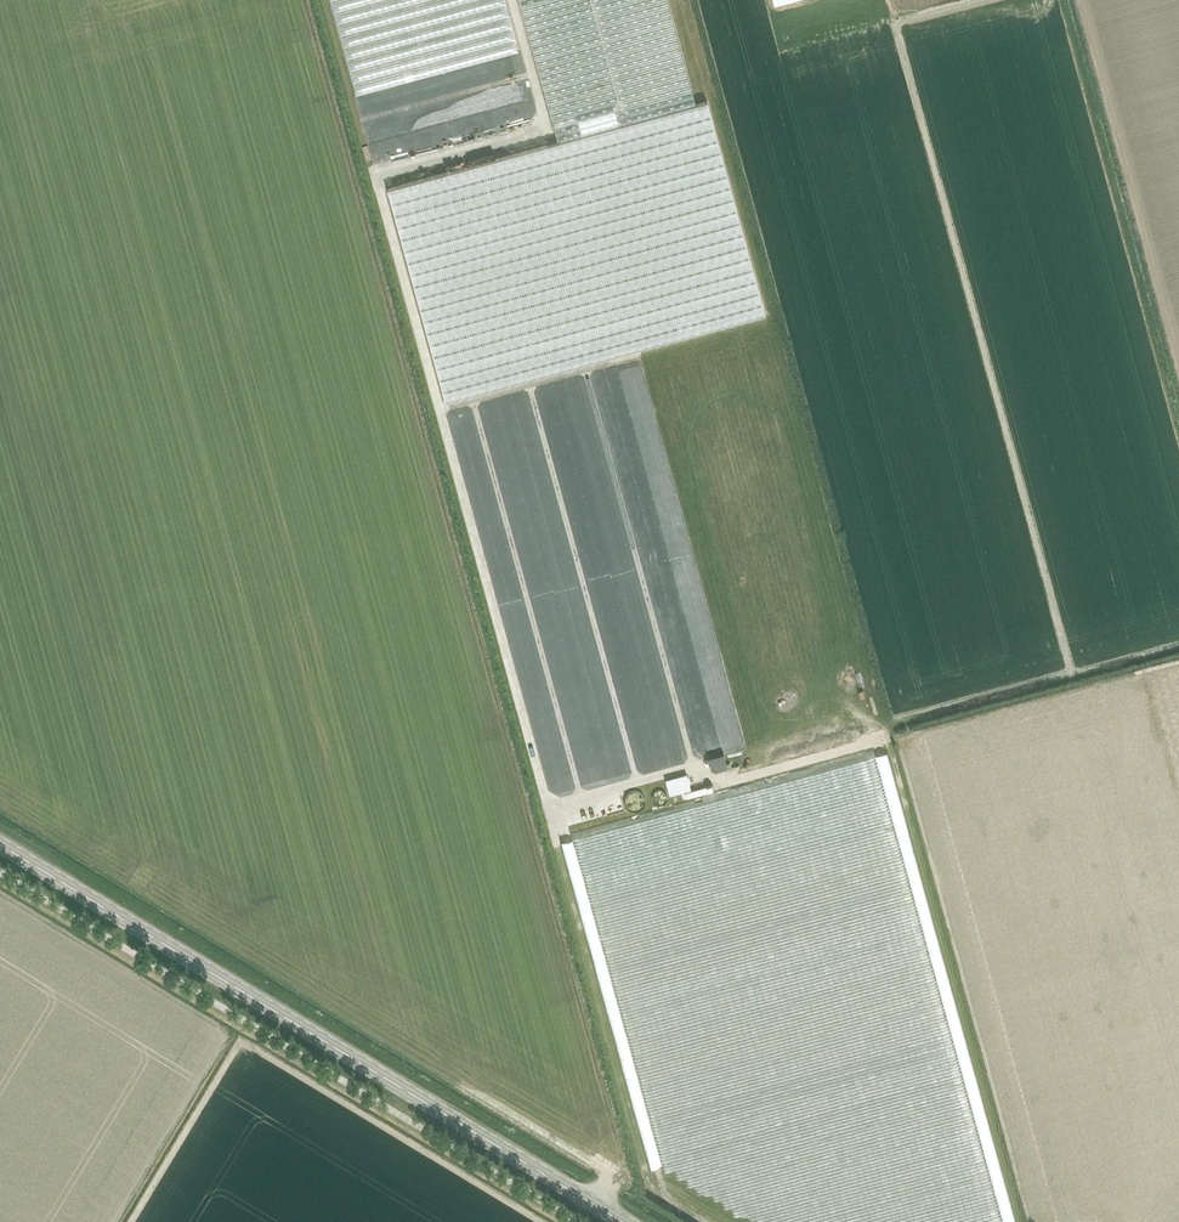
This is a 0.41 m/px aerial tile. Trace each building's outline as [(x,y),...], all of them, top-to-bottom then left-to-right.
[(518,52),(504,0),(330,0),(356,95),(518,52)] [(521,7),(557,142),(696,104),(667,0),(519,0),(521,7)] [(765,313),(707,101),(696,104),(557,142),(558,142),(387,188),(445,400),(765,313)] [(623,780),(636,776),(634,768),(621,772),(623,780)] [(710,781),(681,789),(683,796),(712,788),(710,781)] [(578,809),(589,808),(589,816),(602,814),(601,809),(595,809),(594,800),(577,803),(578,809)] [(1004,1221),(1011,1221),(1006,1205),(1000,1207),(1004,1221)]
